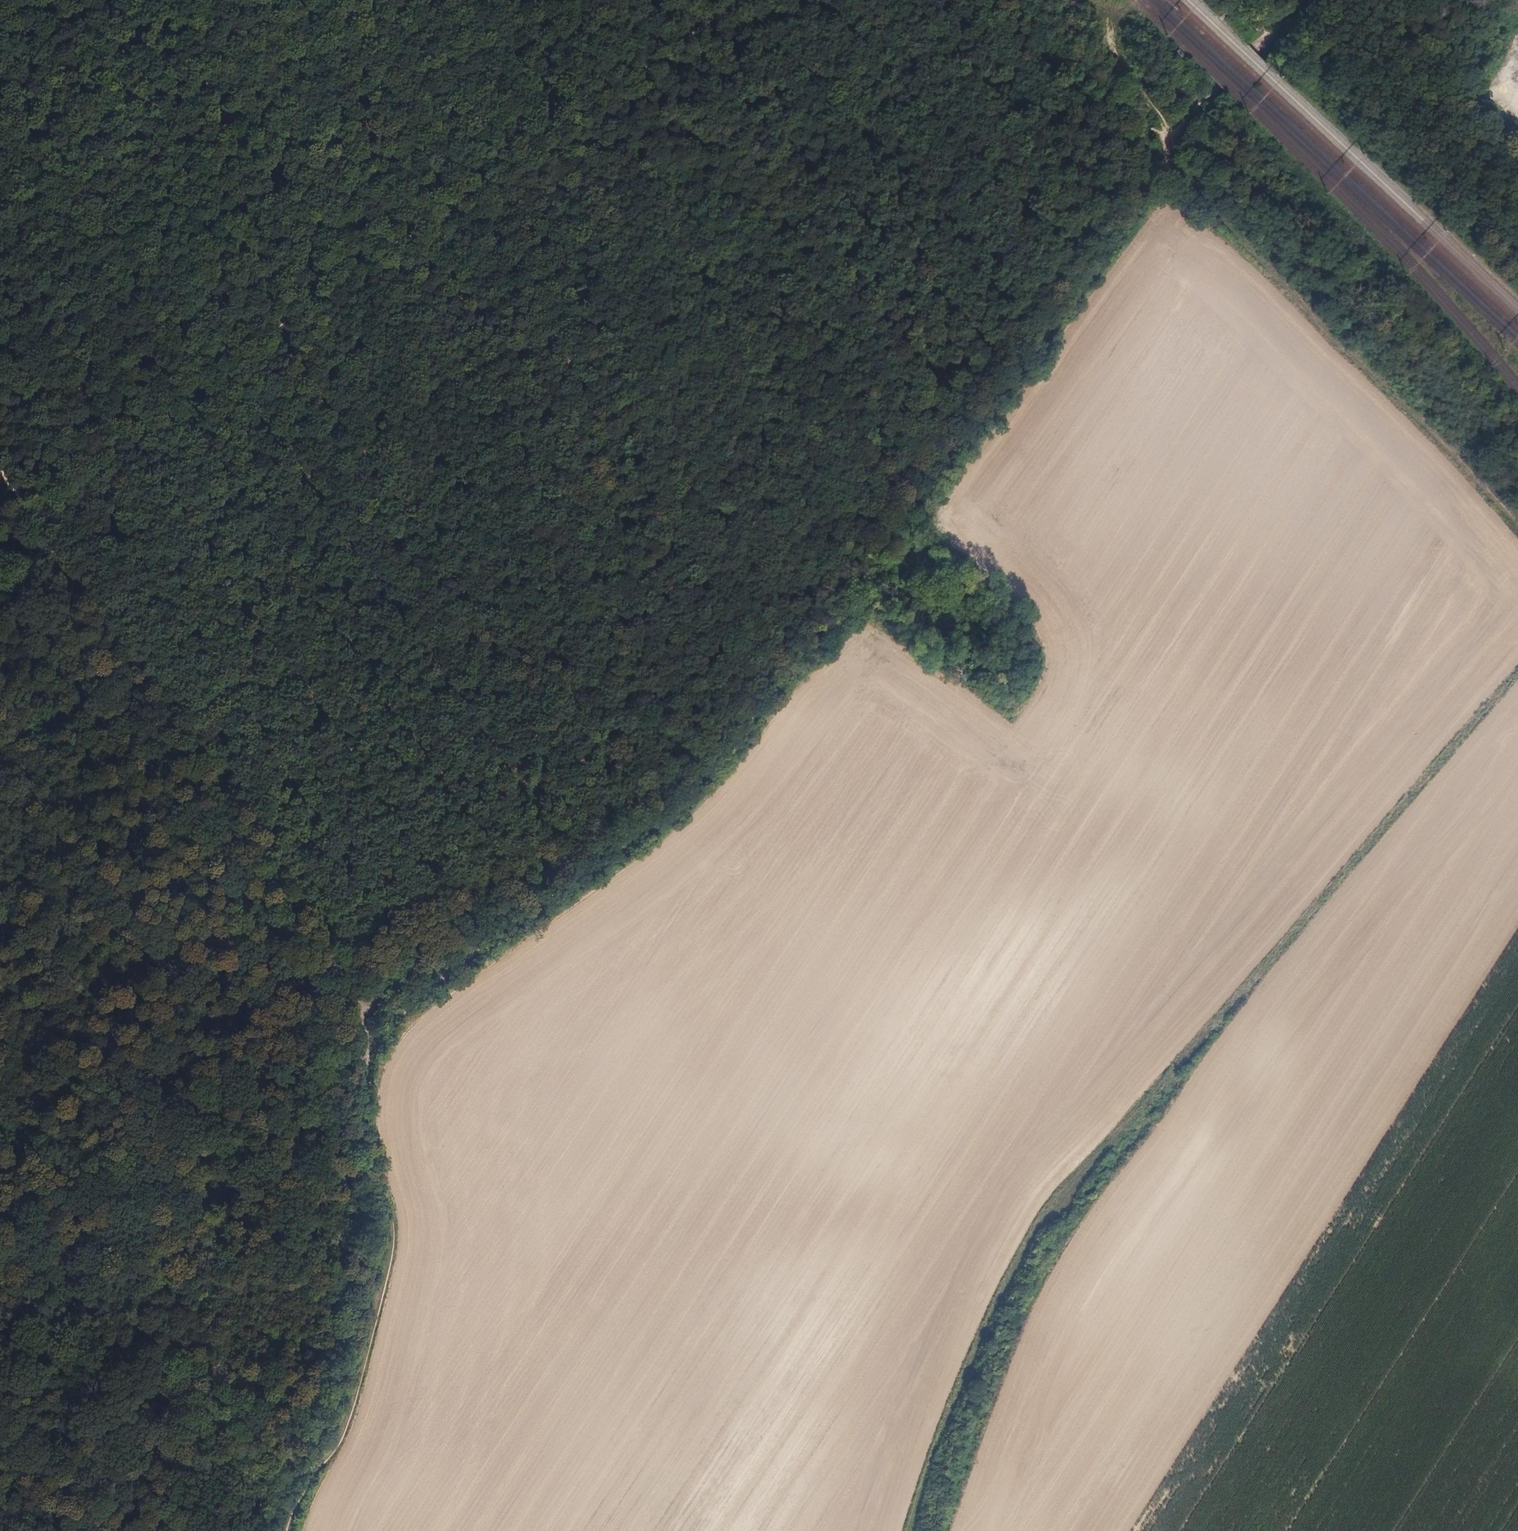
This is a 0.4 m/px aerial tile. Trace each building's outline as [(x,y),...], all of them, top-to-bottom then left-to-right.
[(1266,21),(1257,13),(1249,22),(1258,30),(1266,21)]
